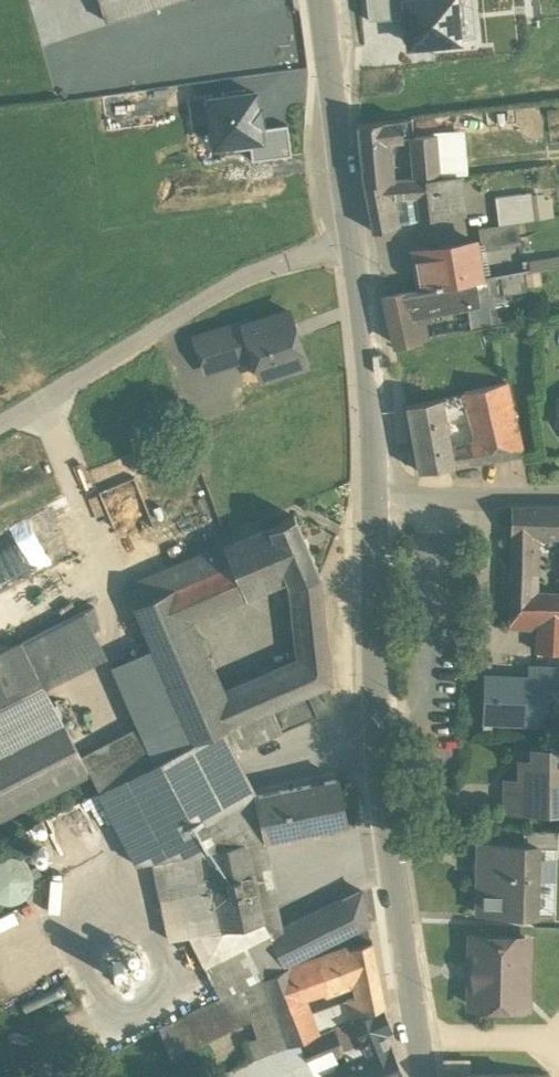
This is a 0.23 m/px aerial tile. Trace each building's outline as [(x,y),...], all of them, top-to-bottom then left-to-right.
[(106,22),(173,0),(99,0),(106,22)] [(406,0),(367,0),(369,20),(406,17),(405,1),(406,0)] [(406,0),(405,1),(406,17),(409,44),(475,38),(471,0),(411,0),(406,0)] [(250,139),(260,138),(259,128),(258,123),(260,122),(258,101),(256,101),(254,86),(204,92),(205,96),(188,98),(192,123),(208,121),(211,144),(250,139)] [(407,120),(357,125),(362,183),(363,185),(399,181),(395,142),(407,141),(407,120)] [(250,139),(253,161),(291,156),(287,125),(259,128),(260,138),(250,139)] [(437,134),(410,137),(414,180),(419,179),(433,178),(441,177),(437,134)] [(441,177),(433,178),(436,194),(439,217),(469,213),(464,175),(441,177)] [(433,178),(419,179),(420,196),(436,194),(433,178)] [(399,181),(363,185),(371,226),(388,222),(386,209),(394,207),(393,198),(415,196),(420,196),(419,179),(414,180),(399,181)] [(528,192),(495,196),(498,223),(517,221),(532,219),(528,192)] [(420,196),(415,196),(419,221),(439,217),(436,194),(420,196)] [(498,223),(476,227),(479,243),(480,243),(481,250),(521,243),(517,221),(498,223)] [(472,240),(413,251),(420,290),(479,277),(472,240)] [(558,264),(558,254),(527,255),(528,265),(558,264)] [(500,275),(471,280),(474,297),(478,320),(480,328),(515,322),(508,278),(500,279),(500,275)] [(471,280),(447,285),(449,302),(474,297),(471,280)] [(420,290),(385,297),(396,344),(429,336),(423,309),(449,302),(447,285),(420,290)] [(245,323),(243,324),(253,354),(260,378),(305,363),(287,310),(245,323)] [(244,320),(195,336),(206,369),(253,354),(243,324),(245,323),(244,320)] [(478,320),(462,321),(463,331),(480,328),(478,320)] [(506,381),(463,393),(468,410),(477,442),(482,444),(485,461),(523,453),(506,381)] [(468,410),(463,393),(443,398),(447,418),(459,415),(458,412),(468,410)] [(443,398),(407,406),(418,471),(456,465),(453,448),(447,418),(443,398)] [(477,442),(453,448),(456,465),(485,461),(482,444),(477,442)] [(513,507),(511,528),(528,528),(531,534),(558,535),(558,506),(513,507)] [(293,517),(223,546),(230,563),(242,593),(289,573),(294,585),(318,573),(293,517)] [(528,528),(511,528),(510,573),(510,592),(529,592),(531,534),(528,528)] [(223,546),(167,570),(173,587),(230,563),(223,546)] [(230,563),(173,587),(185,617),(242,593),(230,563)] [(167,570),(126,588),(133,604),(173,587),(167,570)] [(300,660),(220,695),(232,725),(232,726),(271,708),(306,693),(330,683),(331,682),(319,578),(318,573),(294,585),(300,660)] [(173,587),(133,604),(156,658),(179,710),(193,742),(222,730),(232,725),(220,695),(219,695),(185,617),(173,587)] [(529,592),(510,592),(509,627),(537,628),(529,594),(529,592)] [(529,594),(537,628),(536,651),(558,652),(558,595),(529,594)] [(0,654),(0,753),(62,721),(37,672),(98,640),(83,610),(0,654)] [(156,658),(135,667),(157,715),(159,721),(179,710),(156,658)] [(528,664),(528,677),(528,685),(545,685),(558,686),(558,666),(528,664)] [(528,677),(484,676),(482,719),(510,720),(510,719),(526,720),(526,718),(543,719),(545,685),(528,685),(528,677)] [(330,683),(306,693),(316,716),(332,709),(330,683)] [(306,693),(271,708),(281,732),(316,716),(306,693)] [(271,708),(232,726),(232,725),(222,730),(234,753),(281,732),(271,708)] [(157,715),(80,756),(89,772),(99,791),(193,742),(179,710),(159,721),(157,715)] [(0,753),(0,819),(89,772),(80,756),(62,721),(0,753)] [(222,730),(193,742),(99,791),(98,791),(136,863),(151,860),(152,860),(206,847),(246,839),(247,839),(263,835),(255,797),(256,796),(234,753),(222,730)] [(532,747),(532,759),(520,759),(520,779),(506,779),(505,809),(534,809),(534,802),(550,803),(550,804),(558,804),(558,748),(532,747)] [(256,796),(255,797),(263,835),(263,838),(346,821),(338,780),(256,796)] [(246,839),(206,847),(223,929),(264,921),(247,839),(246,839)] [(538,843),(478,842),(477,911),(536,912),(538,843)] [(206,847),(152,860),(168,939),(190,935),(223,929),(206,847)] [(32,878),(30,869),(25,861),(17,856),(8,855),(0,856),(0,899),(9,901),(18,899),(25,894),(30,886),(32,878)] [(359,892),(272,937),(286,964),(366,924),(366,925),(368,924),(361,891),(359,891),(359,892)] [(223,929),(190,935),(220,998),(286,964),(272,937),(264,921),(223,929)] [(528,939),(471,937),(469,1003),(527,1005),(528,939)] [(371,941),(319,957),(327,990),(357,978),(359,978),(377,973),(371,941)] [(125,964),(113,965),(113,957),(95,958),(97,980),(126,978),(125,964)] [(319,957),(290,965),(303,1000),(327,990),(319,957)] [(290,965),(264,979),(285,1043),(313,1032),(303,1000),(290,965)] [(377,973),(359,978),(363,995),(346,1001),(350,1014),(352,1019),(353,1019),(360,1016),(360,1014),(380,1007),(384,1006),(377,973)] [(264,979),(243,988),(255,1025),(264,1051),(285,1043),(264,979)] [(172,1063),(255,1025),(243,988),(156,1032),(172,1063)] [(380,1007),(360,1014),(360,1016),(353,1019),(363,1042),(382,1034),(390,1031),(380,1007)] [(350,1014),(342,1018),(345,1023),(352,1019),(350,1014)] [(363,1042),(368,1055),(350,1062),(338,1067),(342,1076),(400,1076),(382,1034),(363,1042)] [(307,1061),(301,1045),(227,1074),(228,1076),(314,1076),(307,1061)] [(307,1061),(314,1076),(342,1076),(338,1067),(350,1062),(343,1046),(307,1061)] [(470,1074),(469,1060),(443,1060),(442,1060),(445,1074),(469,1074),(470,1074)]
